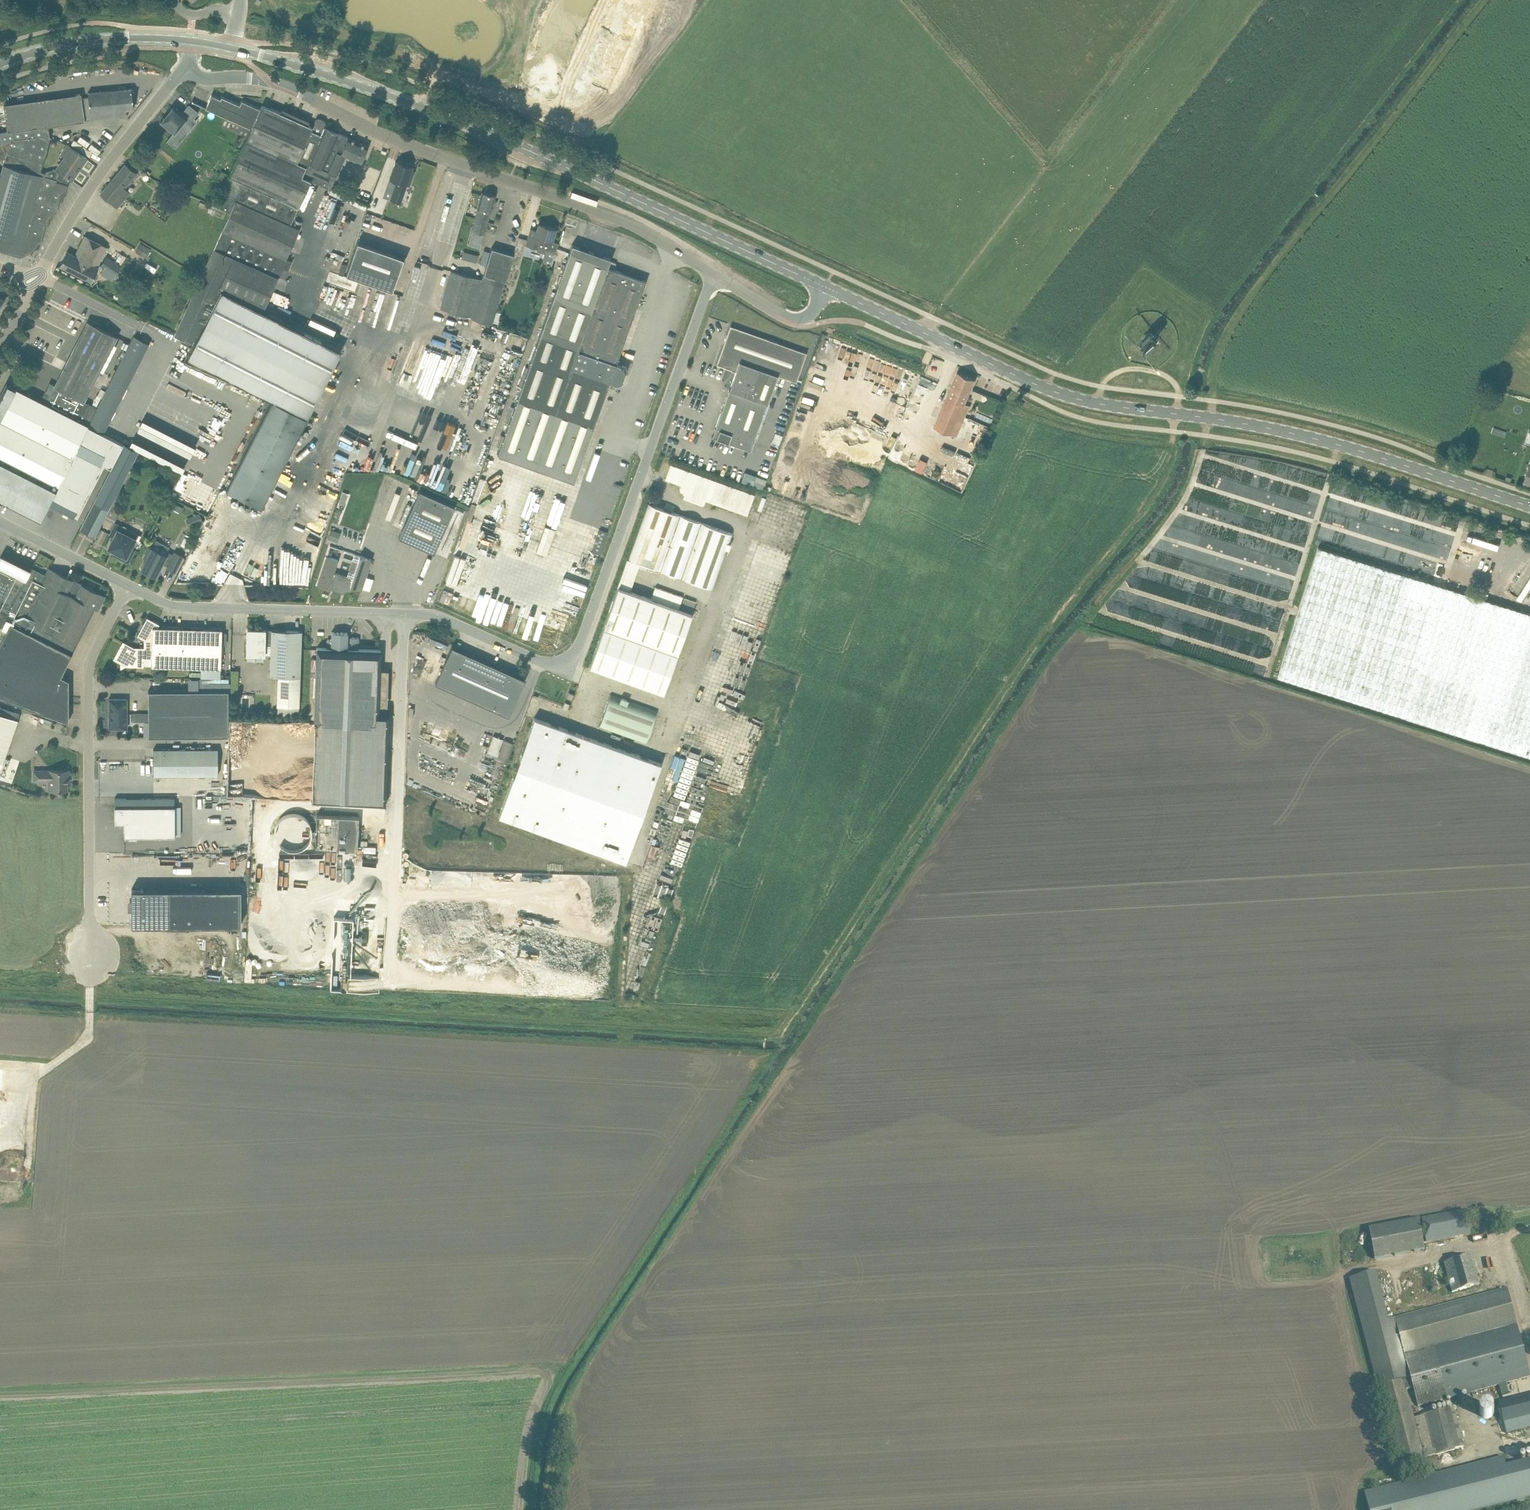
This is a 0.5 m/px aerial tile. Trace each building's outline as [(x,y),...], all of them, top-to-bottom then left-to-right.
[(5,113),(7,130),(14,130),(49,125),(85,121),(85,119),(91,119),(91,120),(117,117),(127,116),(126,108),(134,107),(132,87),(88,92),(89,96),(82,97),(81,93),(4,103),(5,113)] [(213,247),(174,334),(194,343),(219,287),(264,308),(300,229),(290,224),(311,179),(303,176),(309,162),(308,162),(325,126),(314,121),(312,126),(271,107),(269,112),(242,100),(240,104),(222,96),(221,98),(212,94),(206,107),(225,116),(226,116),(234,120),(243,124),(251,127),(251,128),(247,137),(216,205),(230,211),(214,247),(213,247)] [(189,104),(183,112),(174,105),(161,121),(174,132),(167,140),(175,146),(186,132),(178,125),(186,115),(192,120),(198,112),(189,104)] [(225,116),(222,126),(247,137),(251,128),(251,127),(243,124),(234,120),(226,116),(225,116)] [(12,138),(8,151),(12,152),(43,161),(51,136),(49,125),(14,130),(15,137),(12,138)] [(309,162),(303,176),(311,179),(330,188),(336,175),(330,172),(333,165),(330,164),(336,151),(341,153),(348,136),(325,126),(308,162),(309,162)] [(333,165),(330,172),(336,175),(337,174),(340,176),(343,170),(340,168),(345,155),(360,162),(368,145),(348,136),(341,153),(336,151),(330,164),(333,165)] [(87,157),(79,151),(68,144),(62,153),(66,156),(57,168),(72,179),(78,170),(77,169),(80,166),(80,167),(87,157)] [(43,161),(12,152),(8,165),(45,175),(46,172),(41,171),(43,161)] [(390,177),(397,180),(390,199),(401,202),(407,183),(410,184),(414,171),(415,171),(415,170),(411,169),(412,166),(396,160),(390,177)] [(21,253),(36,244),(39,234),(43,235),(46,222),(49,223),(53,211),(56,212),(60,199),(63,200),(67,185),(68,185),(68,184),(56,181),(57,179),(45,175),(8,165),(4,163),(2,171),(0,177),(0,247),(21,253)] [(136,173),(133,170),(125,164),(101,193),(117,207),(130,192),(124,187),(136,173)] [(214,188),(220,191),(228,174),(222,171),(214,188)] [(477,207),(478,208),(472,230),(472,231),(470,238),(482,241),(483,234),(484,234),(490,211),(491,211),(495,195),(482,192),(477,207)] [(526,245),(536,248),(538,250),(545,252),(542,262),(543,262),(552,265),(556,252),(558,243),(552,241),(553,238),(556,228),(539,223),(537,230),(531,228),(528,238),(528,239),(526,245)] [(67,251),(60,266),(91,281),(95,272),(98,267),(97,267),(108,246),(85,235),(75,255),(67,251)] [(392,290),(403,257),(357,241),(346,273),(392,290)] [(136,250),(147,257),(152,249),(141,242),(136,250)] [(616,383),(622,380),(625,370),(623,365),(616,362),(645,280),(607,267),(611,257),(572,244),(498,453),(574,480),(593,426),(609,380),(616,383)] [(509,268),(513,254),(492,247),(483,279),(452,270),(453,269),(452,269),(440,308),(493,323),(509,268)] [(464,250),(462,257),(477,261),(479,254),(464,250)] [(514,252),(513,254),(509,268),(514,269),(516,262),(518,263),(521,254),(514,252)] [(101,264),(116,274),(122,265),(107,255),(101,264)] [(414,265),(411,277),(417,279),(420,267),(414,265)] [(207,319),(188,357),(196,361),(271,399),(307,417),(341,350),(222,289),(207,319)] [(79,338),(70,355),(82,361),(87,352),(89,350),(105,359),(108,353),(117,335),(88,321),(79,338)] [(796,381),(803,362),(807,352),(731,325),(717,363),(727,367),(728,365),(736,368),(712,436),(752,450),(778,375),(796,381)] [(1151,332),(1148,332),(1145,334),(1143,337),(1142,340),(1143,343),(1145,346),(1148,347),(1151,347),(1154,346),(1156,343),(1157,340),(1156,336),(1154,334),(1151,332)] [(127,348),(141,356),(148,342),(134,335),(127,348)] [(41,518),(49,502),(74,515),(106,452),(116,457),(123,442),(103,431),(89,424),(97,407),(92,404),(84,400),(101,365),(102,364),(105,359),(89,350),(87,352),(82,361),(70,355),(55,384),(55,385),(52,384),(51,387),(48,392),(46,391),(41,400),(40,399),(16,387),(7,383),(0,397),(0,497),(41,518)] [(947,396),(965,403),(975,379),(958,371),(947,396)] [(975,390),(972,395),(980,398),(982,393),(975,390)] [(947,396),(935,425),(958,435),(970,405),(965,403),(947,396)] [(271,399),(226,488),(261,506),(307,417),(271,399)] [(143,418),(138,429),(192,455),(197,445),(143,418)] [(775,432),(771,441),(779,444),(783,435),(775,432)] [(85,519),(80,528),(94,535),(99,526),(108,508),(138,449),(130,445),(124,442),(94,501),(85,519)] [(1277,461),(1251,458),(1250,473),(1252,474),(1251,479),(1258,479),(1258,476),(1275,479),(1277,461)] [(754,494),(671,464),(666,478),(682,484),(681,487),(683,490),(685,491),(683,497),(703,504),(705,498),(747,513),(754,494)] [(392,479),(380,511),(406,520),(417,488),(392,479)] [(516,488),(518,482),(512,480),(503,506),(508,507),(511,500),(515,501),(519,489),(516,488)] [(399,536),(434,552),(455,506),(420,490),(399,536)] [(655,498),(653,504),(658,506),(664,508),(667,502),(655,498)] [(172,500),(169,506),(181,512),(184,506),(172,500)] [(664,508),(658,506),(653,504),(648,503),(628,558),(638,562),(714,589),(734,533),(701,522),(664,508)] [(1388,521),(1393,525),(1399,519),(1403,522),(1406,522),(1406,525),(1410,522),(1410,525),(1420,524),(1420,517),(1416,521),(1412,516),(1407,516),(1407,509),(1403,512),(1395,513),(1395,509),(1384,509),(1384,514),(1380,510),(1375,510),(1380,515),(1378,517),(1378,521),(1383,521),(1388,521)] [(199,512),(190,517),(193,524),(201,528),(205,521),(203,520),(199,512)] [(122,525),(116,522),(110,534),(114,536),(108,547),(117,551),(115,555),(128,561),(135,548),(132,547),(136,539),(127,534),(129,529),(127,528),(127,527),(127,526),(126,526),(125,525),(124,525),(123,525),(122,525)] [(600,554),(608,531),(600,528),(592,552),(600,554)] [(331,529),(329,538),(338,541),(340,531),(331,529)] [(146,558),(141,568),(155,575),(159,568),(162,563),(164,564),(168,566),(167,567),(175,571),(183,555),(175,551),(174,554),(167,550),(170,546),(156,539),(152,547),(152,548),(149,547),(144,557),(146,558)] [(538,569),(543,570),(545,558),(552,559),(554,546),(542,544),(538,569)] [(1447,586),(1319,546),(1278,676),(1407,718),(1529,756),(1529,612),(1447,586)] [(361,589),(371,558),(360,555),(352,577),(334,571),(338,559),(327,555),(317,584),(329,588),(329,587),(342,591),(342,592),(343,592),(342,591),(342,588),(349,590),(353,588),(354,586),(361,589)] [(2,626),(10,610),(29,572),(4,559),(0,558),(0,625),(2,626)] [(639,563),(637,562),(628,559),(590,666),(663,692),(691,613),(680,608),(678,608),(683,596),(655,586),(651,598),(630,590),(639,563)] [(1103,615),(1205,645),(1202,640),(1208,618),(1214,620),(1218,645),(1228,643),(1233,650),(1239,629),(1243,628),(1231,609),(1236,592),(1231,595),(1234,586),(1225,587),(1225,586),(1207,581),(1210,579),(1200,576),(1206,571),(1196,569),(1196,568),(1166,573),(1162,588),(1121,576),(1116,596),(1115,596),(1117,600),(1106,602),(1103,615)] [(29,572),(10,610),(16,613),(11,622),(72,653),(77,643),(101,594),(82,584),(81,587),(70,581),(72,579),(52,569),(51,573),(48,571),(45,577),(31,569),(29,572)] [(1517,595),(1529,575),(1529,574),(1526,571),(1512,592),(1517,595)] [(684,597),(680,608),(691,613),(696,601),(684,597)] [(144,647),(144,665),(221,668),(222,627),(158,626),(159,623),(147,616),(137,634),(144,638),(144,647)] [(0,644),(0,696),(69,721),(69,679),(61,675),(72,653),(11,622),(0,644)] [(247,646),(247,654),(265,654),(271,654),(271,646),(272,630),(266,630),(266,629),(248,628),(247,646)] [(271,654),(270,675),(278,675),(277,705),(299,706),(302,630),(272,629),(272,630),(271,646),(271,654)] [(314,721),(311,800),(386,804),(389,711),(379,710),(379,705),(380,668),(381,649),(358,648),(359,637),(351,637),(351,639),(347,639),(348,632),(332,631),(332,639),(327,639),(327,647),(317,647),(314,721)] [(144,666),(144,665),(144,647),(134,646),(125,642),(123,645),(121,644),(113,658),(127,665),(144,666)] [(435,682),(509,715),(525,678),(452,646),(448,655),(435,682)] [(148,690),(148,713),(131,712),(131,721),(148,720),(148,736),(229,736),(228,690),(148,690)] [(610,693),(599,725),(608,729),(645,742),(649,731),(652,723),(657,710),(620,697),(610,693)] [(127,728),(127,698),(109,698),(109,728),(127,728)] [(18,718),(20,712),(0,705),(0,770),(18,718)] [(733,723),(735,716),(715,711),(713,717),(733,723)] [(661,762),(534,717),(499,815),(625,861),(661,762)] [(494,735),(487,753),(507,761),(514,742),(494,735)] [(154,748),(154,775),(160,775),(164,775),(169,775),(200,774),(218,774),(218,769),(218,748),(193,748),(164,748),(154,748)] [(664,783),(674,786),(680,770),(670,766),(664,783)] [(34,780),(51,780),(51,790),(67,790),(67,778),(69,778),(69,769),(49,769),(49,770),(34,770),(34,780)] [(175,835),(175,805),(115,805),(115,821),(124,821),(124,835),(175,835)] [(282,812),(276,844),(300,849),(300,846),(308,847),(314,818),(282,812)] [(317,814),(315,847),(357,849),(359,816),(317,814)] [(651,867),(659,845),(653,843),(645,865),(651,867)] [(130,888),(130,925),(239,925),(239,888),(130,888)] [(1422,1219),(1426,1243),(1461,1236),(1471,1234),(1467,1210),(1457,1212),(1422,1219)] [(1369,1229),(1375,1259),(1425,1250),(1419,1219),(1369,1229)] [(1444,1262),(1453,1293),(1479,1285),(1470,1254),(1444,1262)] [(1376,1272),(1351,1279),(1378,1386),(1380,1385),(1410,1377),(1407,1362),(1400,1336),(1395,1317),(1388,1319),(1376,1272)] [(1380,1385),(1400,1464),(1420,1459),(1425,1458),(1464,1447),(1454,1408),(1414,1418),(1407,1389),(1414,1388),(1419,1406),(1499,1385),(1500,1384),(1507,1383),(1507,1382),(1521,1379),(1529,1376),(1529,1375),(1517,1324),(1507,1288),(1395,1317),(1400,1336),(1407,1362),(1410,1377),(1380,1385)] [(1500,1401),(1508,1433),(1529,1427),(1529,1393),(1500,1401)] [(1365,1492),(1369,1509),(1477,1509),(1517,1500),(1517,1502),(1526,1500),(1525,1498),(1529,1497),(1529,1460),(1506,1466),(1504,1457),(1437,1474),(1432,1475),(1365,1492)] [(1425,1458),(1420,1459),(1432,1475),(1437,1474),(1425,1458)]
